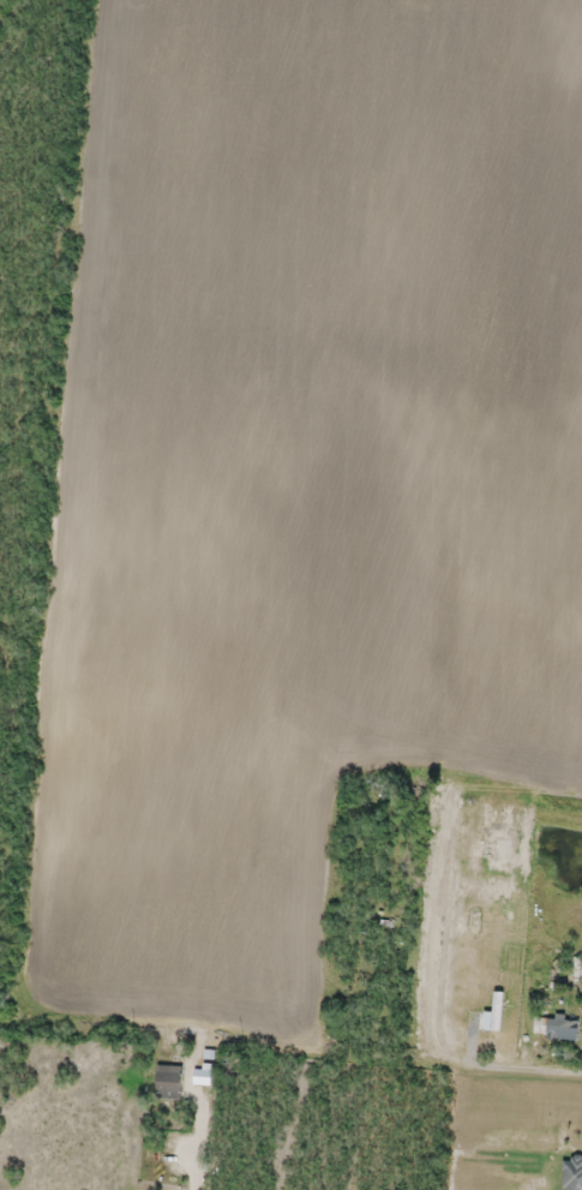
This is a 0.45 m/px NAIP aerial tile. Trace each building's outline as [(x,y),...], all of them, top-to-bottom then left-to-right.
[(530,993),(530,977),(517,977),(517,993),(530,993)] [(533,1031),(575,1043),(580,1025),(539,1012),(533,1031)] [(182,1065),(158,1065),(158,1097),(182,1097),(182,1065)] [(565,1158),(565,1189),(581,1189),(581,1158),(565,1158)]
